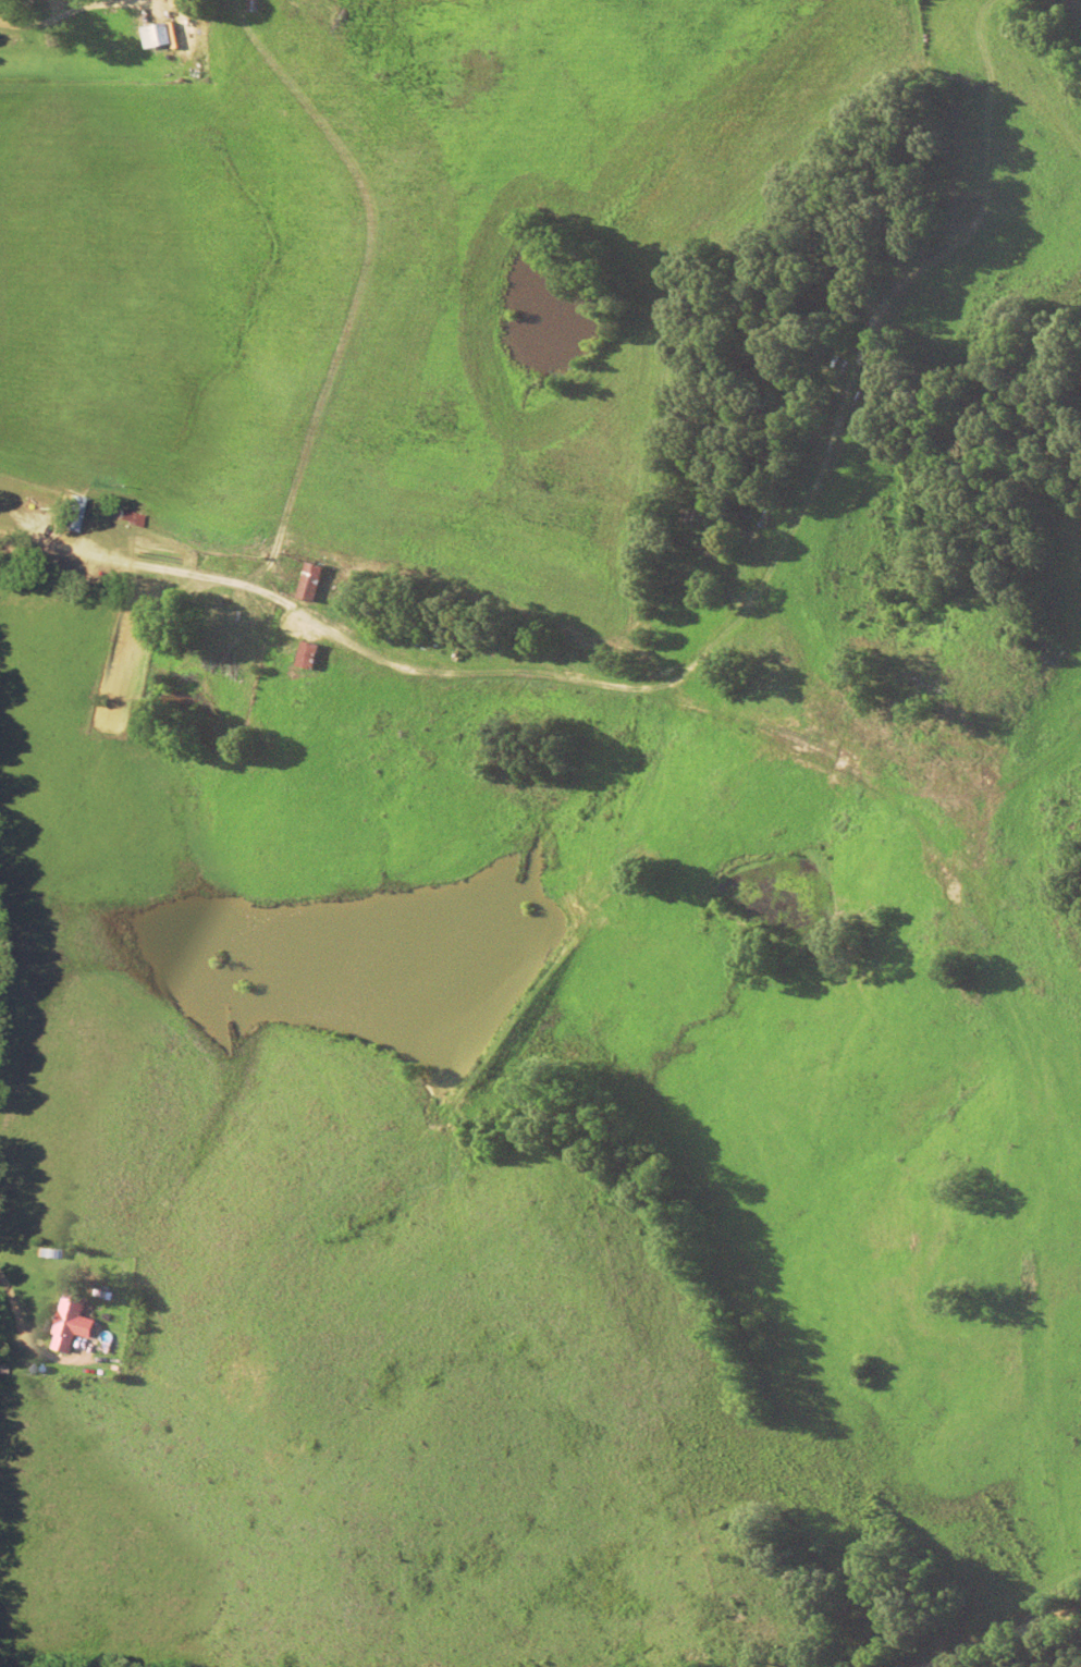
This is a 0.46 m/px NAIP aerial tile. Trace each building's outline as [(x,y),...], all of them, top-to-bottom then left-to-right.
[(148,25),(151,47),(169,45),(167,23),(148,25)] [(837,355),(833,353),(827,367),(831,368),(837,355)] [(118,520),(141,528),(145,516),(123,508),(118,520)] [(322,566),(305,562),(295,598),(312,603),(322,566)] [(311,670),(317,645),(300,641),(295,666),(311,670)] [(83,1296),(61,1291),(47,1348),(68,1353),(72,1334),(88,1338),(92,1320),(78,1317),(83,1296)]
